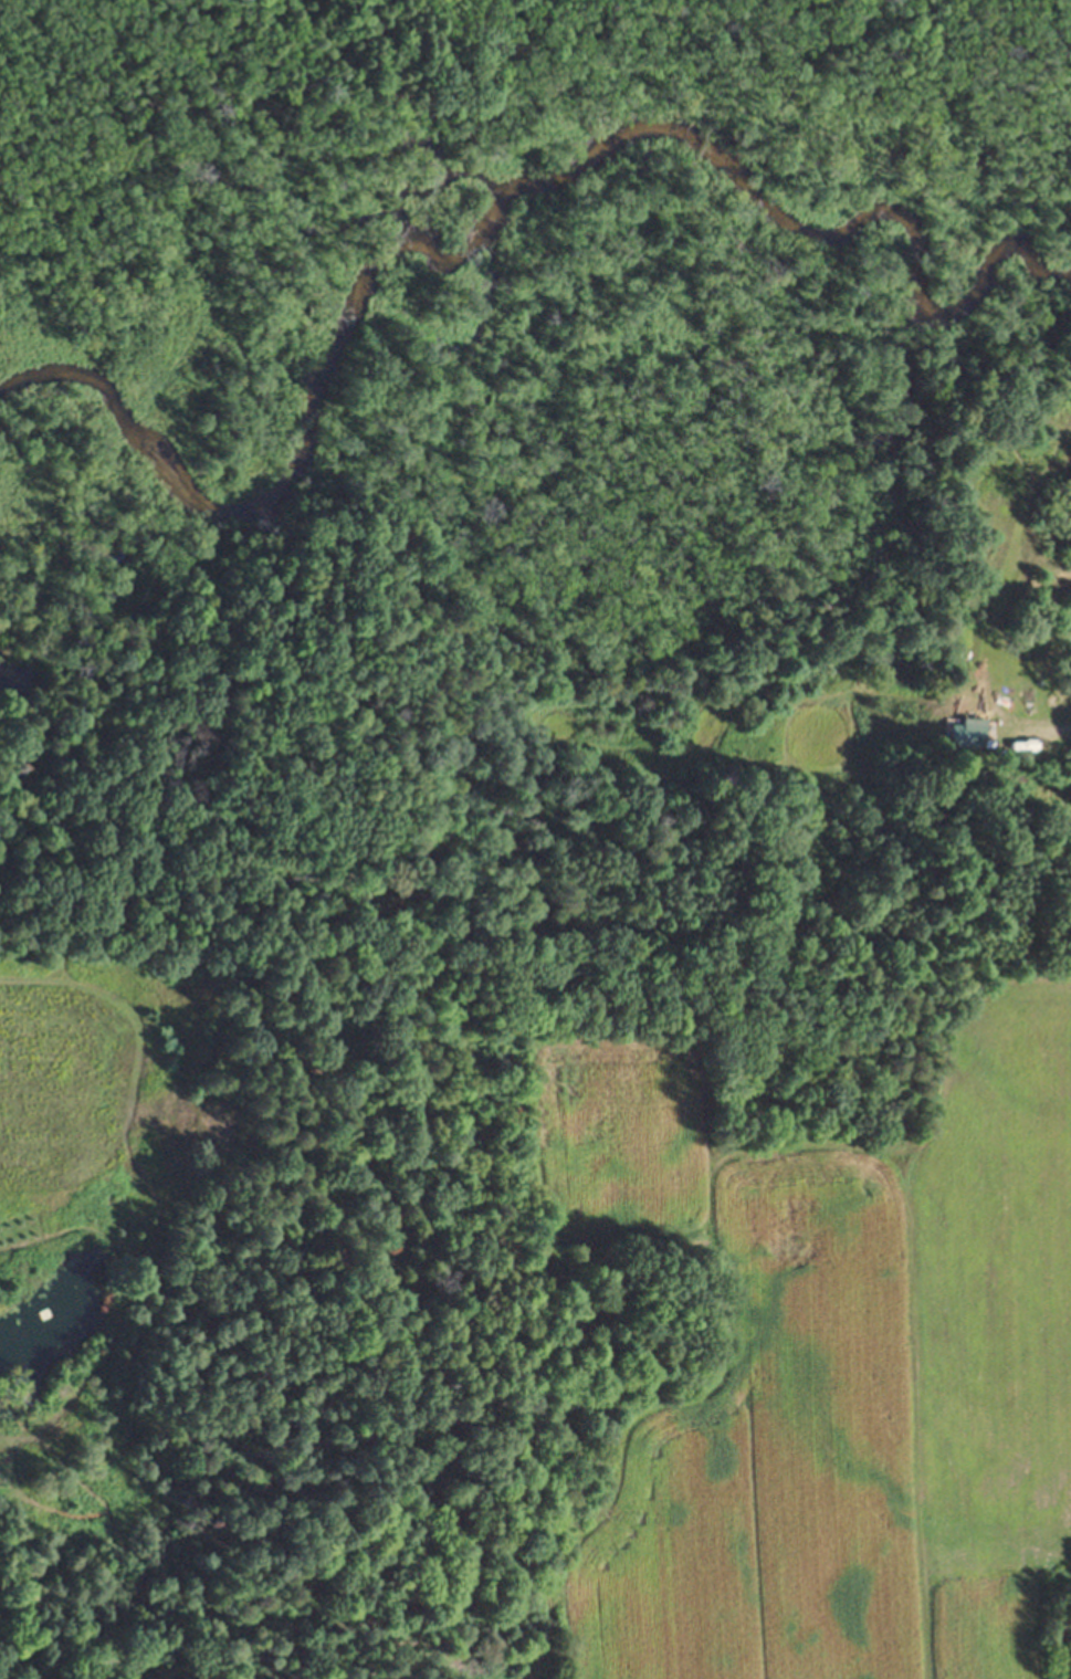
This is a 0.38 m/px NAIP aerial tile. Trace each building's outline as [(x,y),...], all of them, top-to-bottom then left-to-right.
[(950,746),(980,746),(980,723),(950,723),(950,746)]
